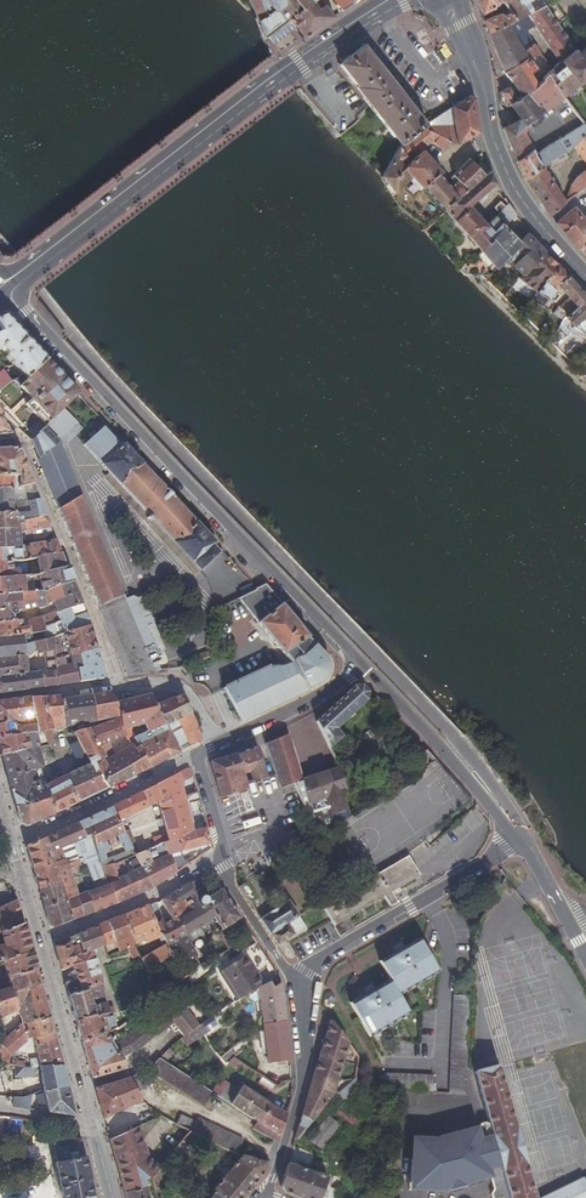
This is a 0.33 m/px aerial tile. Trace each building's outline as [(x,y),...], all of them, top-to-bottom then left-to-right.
[(254,9),(266,40),(269,38),(292,21),(291,20),(305,9),(298,0),(250,0),(254,9)] [(305,9),(291,20),(292,21),(296,26),(305,39),(321,27),(335,17),(326,4),(319,9),(314,2),(316,0),(298,0),(305,9)] [(323,0),(316,0),(314,2),(319,9),(326,4),(323,0)] [(343,11),(346,9),(358,0),(335,0),(343,11)] [(482,14),(494,7),(492,0),(477,0),(482,14)] [(511,12),(516,20),(527,14),(518,0),(502,0),(511,12)] [(527,14),(546,4),(543,0),(518,0),(527,14)] [(546,4),(527,14),(534,25),(559,62),(549,71),(547,73),(549,75),(578,51),(546,4)] [(486,26),(489,33),(514,21),(516,20),(511,12),(502,16),(500,13),(484,19),(486,26)] [(527,14),(516,20),(514,21),(489,33),(495,50),(503,72),(504,72),(528,56),(525,50),(535,44),(527,29),(534,25),(527,14)] [(292,21),(269,38),(273,44),(285,34),(296,26),(292,21)] [(418,130),(426,123),(365,44),(353,53),(341,62),(359,85),(358,87),(375,109),(402,143),(418,130)] [(540,53),(535,44),(525,50),(528,56),(504,72),(513,84),(522,96),(537,85),(530,72),(538,68),(531,59),(540,53)] [(578,51),(549,75),(564,96),(585,78),(585,44),(578,51)] [(518,161),(534,150),(544,168),(552,163),(566,154),(568,153),(566,151),(571,148),(576,145),(585,138),(585,125),(564,96),(549,75),(547,73),(544,76),(543,81),(537,85),(522,96),(513,84),(501,92),(521,118),(516,121),(514,118),(507,121),(509,124),(504,125),(518,161)] [(447,137),(447,142),(457,143),(473,135),(480,131),(477,113),(475,98),(470,95),(449,109),(426,123),(418,130),(427,139),(430,137),(447,137)] [(343,132),(354,124),(350,118),(339,126),(343,132)] [(402,143),(399,145),(381,177),(393,196),(414,176),(424,187),(425,186),(447,210),(485,175),(472,160),(453,179),(457,182),(451,186),(440,173),(442,171),(423,151),(405,166),(400,159),(404,156),(407,160),(411,156),(409,154),(415,149),(418,152),(432,141),(441,148),(447,142),(447,137),(430,137),(427,139),(418,130),(402,143)] [(576,145),(585,156),(583,157),(585,160),(585,138),(576,145)] [(544,168),(534,150),(518,161),(521,168),(526,178),(544,168)] [(568,158),(566,154),(552,163),(554,167),(568,158)] [(537,195),(550,215),(566,201),(544,168),(526,178),(537,195)] [(482,248),(505,223),(510,217),(508,215),(513,209),(509,203),(506,206),(501,201),(495,207),(499,213),(488,224),(470,204),(496,182),(490,170),(485,175),(447,210),(482,248)] [(566,201),(585,188),(585,171),(579,177),(572,187),(566,201)] [(580,250),(581,249),(585,245),(585,216),(583,218),(574,208),(557,222),(562,229),(580,250)] [(505,223),(482,248),(481,250),(495,268),(506,256),(521,240),(505,223)] [(523,274),(546,251),(537,241),(528,232),(521,240),(506,256),(509,260),(508,261),(523,274)] [(535,290),(559,265),(552,257),(546,251),(523,274),(520,278),(535,290)] [(560,286),(570,277),(564,270),(559,265),(535,290),(548,299),(555,291),(560,286)] [(569,296),(578,306),(585,298),(585,294),(582,290),(570,277),(560,286),(569,296)] [(574,324),(574,326),(585,334),(585,298),(578,306),(574,309),(569,314),(567,316),(574,324)] [(559,307),(566,311),(565,312),(569,314),(574,309),(565,300),(559,307)] [(561,317),(565,312),(566,311),(559,307),(554,312),(561,317)] [(0,318),(0,360),(1,361),(9,370),(14,363),(25,371),(29,373),(48,360),(26,336),(7,316),(0,318)] [(39,409),(49,421),(55,415),(61,410),(65,406),(66,405),(71,402),(80,396),(64,378),(48,360),(29,373),(25,371),(12,380),(22,391),(19,395),(35,413),(39,409)] [(61,410),(55,415),(49,421),(46,423),(30,438),(30,440),(104,619),(128,678),(152,674),(121,598),(122,598),(58,441),(79,422),(65,406),(61,410)] [(7,432),(16,426),(6,417),(0,418),(0,432),(7,432)] [(214,545),(216,543),(160,481),(147,468),(125,444),(122,447),(105,428),(86,446),(201,572),(221,553),(214,545)] [(16,474),(18,485),(31,483),(18,449),(14,447),(0,447),(0,474),(16,474)] [(18,485),(16,474),(0,474),(0,491),(14,491),(13,486),(18,485)] [(24,493),(27,501),(28,504),(38,501),(31,483),(18,485),(18,489),(23,489),(24,493)] [(28,504),(27,501),(11,503),(12,499),(19,497),(18,491),(14,491),(0,491),(0,516),(3,516),(18,514),(31,513),(28,504)] [(28,504),(31,513),(18,514),(3,516),(0,516),(0,530),(15,529),(24,529),(25,523),(33,521),(44,516),(38,501),(28,504)] [(19,543),(43,540),(48,535),(52,535),(44,516),(33,521),(25,523),(24,529),(24,532),(16,533),(15,529),(0,530),(0,551),(20,548),(19,543)] [(55,542),(20,548),(21,562),(35,559),(60,554),(55,542)] [(21,562),(20,548),(0,551),(0,564),(10,563),(16,563),(21,562)] [(60,554),(35,559),(36,577),(66,569),(60,554)] [(35,559),(21,562),(23,577),(36,577),(35,559)] [(10,563),(0,564),(0,579),(20,578),(20,572),(17,572),(17,570),(10,570),(10,563)] [(69,569),(66,569),(36,577),(37,584),(23,584),(23,577),(20,578),(0,579),(0,595),(20,594),(37,594),(52,592),(72,584),(74,583),(69,569)] [(52,592),(37,594),(38,608),(45,607),(53,602),(57,612),(80,603),(76,594),(72,584),(52,592)] [(271,672),(269,669),(226,689),(227,690),(243,720),(319,685),(323,683),(326,679),(328,676),(329,674),(330,670),(330,666),(329,662),(328,658),(326,654),(324,653),(311,638),(310,636),(294,617),(290,612),(267,585),(260,589),(242,598),(293,661),(271,672)] [(20,604),(20,594),(0,595),(0,625),(14,624),(11,612),(7,611),(7,605),(20,604)] [(20,594),(20,604),(21,613),(38,608),(37,594),(20,594)] [(44,632),(42,633),(46,641),(51,639),(90,627),(85,615),(80,603),(57,612),(60,621),(45,628),(44,632)] [(41,618),(45,628),(60,621),(57,612),(41,618)] [(27,630),(21,630),(21,624),(17,624),(14,624),(0,625),(0,638),(31,636),(42,633),(44,632),(45,628),(41,618),(26,624),(27,630)] [(65,657),(80,654),(97,649),(94,639),(90,627),(51,639),(54,660),(65,657)] [(31,636),(0,638),(0,662),(23,660),(36,653),(34,644),(31,636)] [(38,674),(42,690),(58,688),(54,660),(51,639),(46,641),(34,644),(36,653),(23,660),(0,662),(0,679),(27,677),(26,668),(36,666),(38,674)] [(102,665),(97,649),(80,654),(83,669),(78,670),(80,685),(96,683),(104,681),(106,679),(102,665)] [(83,669),(80,654),(65,657),(66,672),(78,670),(83,669)] [(74,685),(80,685),(78,670),(66,672),(65,657),(54,660),(58,688),(74,685)] [(27,677),(28,692),(34,691),(42,690),(38,674),(27,677)] [(11,694),(28,692),(27,677),(0,679),(0,696),(11,694)] [(354,686),(318,721),(332,747),(343,735),(337,728),(367,701),(368,690),(367,689),(363,685),(354,686)] [(125,731),(132,729),(144,727),(148,734),(151,732),(168,724),(180,719),(191,714),(183,696),(172,701),(157,708),(152,696),(114,705),(109,694),(100,696),(91,697),(96,720),(118,715),(125,731)] [(79,724),(89,722),(96,720),(91,697),(74,699),(61,701),(67,727),(79,724)] [(54,731),(67,727),(61,701),(56,699),(51,699),(44,700),(54,731)] [(54,731),(44,700),(37,700),(31,701),(35,719),(36,723),(36,727),(35,727),(35,735),(46,733),(54,731)] [(31,701),(0,704),(0,725),(18,723),(19,725),(25,725),(25,721),(35,719),(31,701)] [(193,745),(200,741),(200,738),(191,714),(180,719),(191,746),(193,745)] [(104,760),(114,755),(110,743),(127,737),(125,731),(118,715),(96,720),(89,722),(103,757),(104,760)] [(94,761),(103,757),(89,722),(79,724),(79,728),(76,729),(81,740),(92,762),(94,761)] [(19,725),(18,723),(0,725),(0,737),(1,740),(31,736),(35,735),(35,727),(23,729),(19,725)] [(148,736),(148,734),(136,740),(137,742),(148,767),(179,752),(168,730),(170,729),(168,724),(151,732),(152,734),(148,736)] [(137,742),(136,740),(132,729),(125,731),(127,737),(131,745),(137,742)] [(56,739),(54,731),(46,733),(50,748),(55,747),(53,741),(56,739)] [(40,750),(50,748),(46,733),(35,735),(31,736),(1,740),(3,748),(5,757),(40,750)] [(341,765),(305,781),(288,735),(265,744),(275,775),(281,790),(297,784),(307,812),(313,809),(322,836),(354,815),(345,792),(350,789),(351,788),(342,765),(341,765)] [(83,766),(92,762),(81,740),(72,744),(83,766)] [(131,745),(114,755),(104,760),(103,757),(94,761),(106,787),(125,778),(148,767),(137,742),(131,745)] [(237,765),(261,759),(257,746),(242,751),(233,754),(237,765)] [(426,749),(416,758),(425,768),(437,761),(426,749)] [(38,769),(45,766),(40,750),(5,757),(10,782),(15,808),(68,788),(75,802),(106,787),(94,761),(92,762),(83,766),(48,782),(46,777),(40,779),(38,769)] [(233,754),(208,762),(210,768),(215,780),(222,799),(247,788),(245,784),(265,775),(261,759),(237,765),(233,754)] [(189,769),(185,767),(147,788),(110,808),(117,822),(158,801),(174,837),(206,824),(204,818),(197,821),(188,801),(198,797),(195,790),(185,794),(179,780),(191,775),(189,769)] [(75,802),(68,788),(15,808),(17,818),(18,824),(25,827),(37,821),(53,813),(75,802)] [(123,844),(121,846),(123,851),(130,847),(128,844),(117,822),(110,808),(93,816),(78,822),(84,836),(89,834),(96,853),(121,842),(123,844)] [(84,836),(78,822),(27,846),(30,858),(34,873),(66,863),(60,848),(72,842),(84,836)] [(168,839),(177,853),(187,848),(210,838),(206,824),(174,837),(168,839)] [(89,834),(84,836),(72,842),(78,858),(84,856),(93,883),(104,879),(109,886),(119,881),(116,874),(111,864),(102,869),(100,862),(96,853),(89,834)] [(146,862),(116,874),(119,881),(109,886),(97,891),(86,893),(93,911),(118,900),(136,893),(159,883),(172,874),(184,865),(177,853),(168,839),(139,851),(146,862)] [(133,841),(128,844),(130,847),(133,854),(138,852),(133,841)] [(130,847),(123,851),(100,862),(102,869),(111,864),(133,854),(130,847)] [(184,865),(194,858),(187,848),(177,853),(184,865)] [(397,903),(392,894),(397,891),(419,877),(408,857),(384,870),(345,894),(324,907),(336,927),(385,897),(391,906),(397,903)] [(69,862),(66,863),(34,873),(36,880),(39,889),(61,882),(66,901),(77,897),(79,896),(69,862)] [(214,913),(219,921),(222,926),(223,927),(241,915),(223,886),(208,894),(204,892),(202,888),(202,885),(199,880),(204,877),(201,873),(189,881),(200,899),(207,901),(214,913)] [(104,879),(93,883),(97,891),(109,886),(104,879)] [(172,905),(179,918),(178,919),(187,933),(211,918),(214,913),(207,901),(200,899),(189,881),(180,887),(171,893),(177,903),(172,905)] [(45,910),(66,901),(61,882),(39,889),(41,896),(45,910)] [(79,896),(77,897),(85,915),(93,911),(86,893),(79,896)] [(162,917),(156,902),(148,905),(159,932),(166,944),(171,953),(177,949),(179,949),(174,939),(187,933),(178,919),(179,918),(172,905),(177,903),(171,893),(161,900),(172,920),(162,925),(160,919),(162,917)] [(85,915),(77,897),(66,901),(45,910),(47,917),(50,926),(53,928),(72,920),(85,915)] [(23,921),(19,906),(16,898),(0,907),(0,928),(23,921)] [(260,918),(277,943),(305,924),(299,914),(289,900),(260,918)] [(144,939),(159,932),(148,905),(135,911),(121,916),(134,943),(140,941),(144,939)] [(116,940),(120,949),(129,945),(134,943),(121,916),(118,918),(110,921),(113,930),(116,940)] [(1,955),(30,947),(26,932),(23,921),(0,928),(0,931),(4,930),(6,937),(0,939),(0,955),(1,955)] [(116,940),(113,930),(110,921),(105,923),(99,925),(106,944),(110,953),(120,949),(116,940)] [(75,956),(90,950),(106,944),(99,925),(90,929),(65,939),(56,943),(55,947),(60,970),(71,965),(76,963),(75,956)] [(188,936),(187,933),(174,939),(179,949),(177,949),(185,962),(196,954),(190,942),(189,938),(188,936)] [(353,1006),(370,1036),(410,1013),(400,995),(440,973),(422,941),(412,947),(406,951),(403,947),(395,951),(397,955),(391,959),(382,965),(391,980),(392,983),(383,988),(377,992),(374,988),(366,992),(368,996),(362,1000),(353,1006)] [(129,945),(139,968),(144,966),(141,959),(139,954),(134,943),(129,945)] [(166,944),(144,958),(141,959),(144,966),(146,968),(171,953),(166,944)] [(9,982),(0,985),(0,997),(20,991),(24,987),(39,983),(34,964),(30,947),(1,955),(9,982)] [(100,982),(90,950),(75,956),(76,963),(71,965),(76,978),(64,982),(67,992),(100,982)] [(258,989),(264,985),(247,956),(221,970),(237,1000),(252,992),(258,989)] [(109,1009),(107,1002),(100,982),(67,992),(70,1003),(75,1020),(102,1011),(109,1009)] [(264,985),(258,989),(263,1024),(287,1020),(284,1004),(281,982),(273,987),(270,982),(264,985)] [(19,1022),(48,1014),(42,991),(39,983),(24,987),(20,991),(0,997),(0,1012),(15,1009),(19,1022)] [(162,1006),(173,1020),(185,1034),(189,1031),(199,1024),(175,995),(162,1006)] [(457,996),(448,1095),(459,1096),(465,1097),(467,1072),(473,997),(457,996)] [(173,1020),(162,1006),(123,1037),(117,1040),(123,1049),(132,1047),(152,1031),(154,1034),(173,1020)] [(107,1030),(115,1027),(115,1028),(118,1026),(114,1012),(103,1016),(102,1011),(75,1020),(78,1027),(82,1040),(107,1030)] [(30,1068),(37,1067),(38,1068),(62,1063),(53,1034),(48,1014),(19,1022),(18,1022),(5,1038),(2,1035),(0,1038),(0,1065),(6,1067),(8,1055),(23,1038),(30,1036),(35,1057),(28,1059),(30,1068)] [(204,1031),(216,1022),(212,1015),(209,1017),(199,1024),(189,1031),(194,1037),(204,1031)] [(295,1139),(329,1095),(336,1086),(349,1042),(332,1017),(323,1048),(308,1098),(295,1139)] [(287,1020),(263,1024),(268,1063),(292,1060),(287,1020)] [(87,1057),(93,1076),(123,1067),(122,1063),(120,1056),(114,1043),(107,1030),(82,1040),(87,1057)] [(150,1065),(206,1102),(214,1090),(160,1055),(150,1065)] [(241,1062),(234,1057),(227,1062),(236,1068),(241,1062)] [(38,1089),(38,1093),(43,1092),(68,1084),(64,1073),(62,1063),(38,1068),(37,1067),(30,1068),(17,1068),(19,1077),(40,1078),(42,1088),(38,1089)] [(458,1132),(437,1138),(418,1138),(417,1160),(413,1160),(413,1185),(425,1185),(425,1192),(445,1193),(453,1190),(453,1192),(455,1192),(469,1188),(469,1186),(495,1178),(498,1188),(494,1193),(495,1197),(539,1197),(500,1069),(492,1071),(489,1073),(477,1076),(494,1134),(482,1137),(479,1125),(475,1126),(458,1132)] [(137,1090),(149,1084),(141,1070),(129,1076),(137,1090)] [(384,1075),(383,1091),(396,1092),(408,1093),(431,1094),(433,1078),(384,1075)] [(140,1096),(137,1090),(129,1076),(96,1086),(102,1107),(105,1118),(140,1096)] [(270,1090),(274,1083),(263,1077),(259,1083),(270,1090)] [(241,1090),(238,1088),(222,1078),(214,1090),(233,1103),(241,1090)] [(352,1079),(334,1097),(342,1105),(360,1088),(352,1079)] [(68,1084),(43,1092),(48,1111),(76,1114),(70,1094),(68,1084)] [(241,1084),(238,1088),(241,1090),(233,1103),(257,1119),(253,1125),(274,1138),(276,1131),(280,1134),(287,1114),(241,1084)] [(12,1109),(30,1108),(30,1096),(11,1096),(12,1109)] [(357,1119),(330,1099),(325,1106),(351,1126),(357,1119)] [(238,1153),(245,1140),(197,1114),(194,1118),(179,1109),(173,1119),(190,1128),(238,1153)] [(338,1122),(327,1114),(308,1138),(320,1147),(338,1122)] [(48,1122),(27,1119),(25,1133),(46,1135),(48,1122)] [(118,1169),(125,1191),(143,1186),(142,1182),(151,1180),(155,1175),(158,1171),(148,1163),(137,1122),(110,1139),(118,1169)] [(87,1154),(84,1144),(82,1137),(56,1143),(59,1161),(56,1161),(63,1197),(95,1197),(87,1154)] [(176,1157),(181,1162),(184,1156),(178,1144),(171,1153),(176,1157)] [(162,1166),(166,1170),(176,1157),(171,1153),(162,1166)] [(215,1192),(216,1193),(222,1197),(242,1197),(252,1187),(263,1173),(266,1162),(244,1155),(243,1156),(215,1192)] [(281,1186),(283,1191),(303,1197),(334,1197),(337,1189),(325,1185),(328,1176),(288,1161),(281,1186)] [(162,1186),(161,1177),(166,1170),(162,1166),(158,1171),(155,1175),(158,1187),(162,1186)] [(541,1197),(585,1197),(585,1175),(541,1197)] [(143,1186),(125,1191),(127,1197),(147,1197),(143,1186)]
